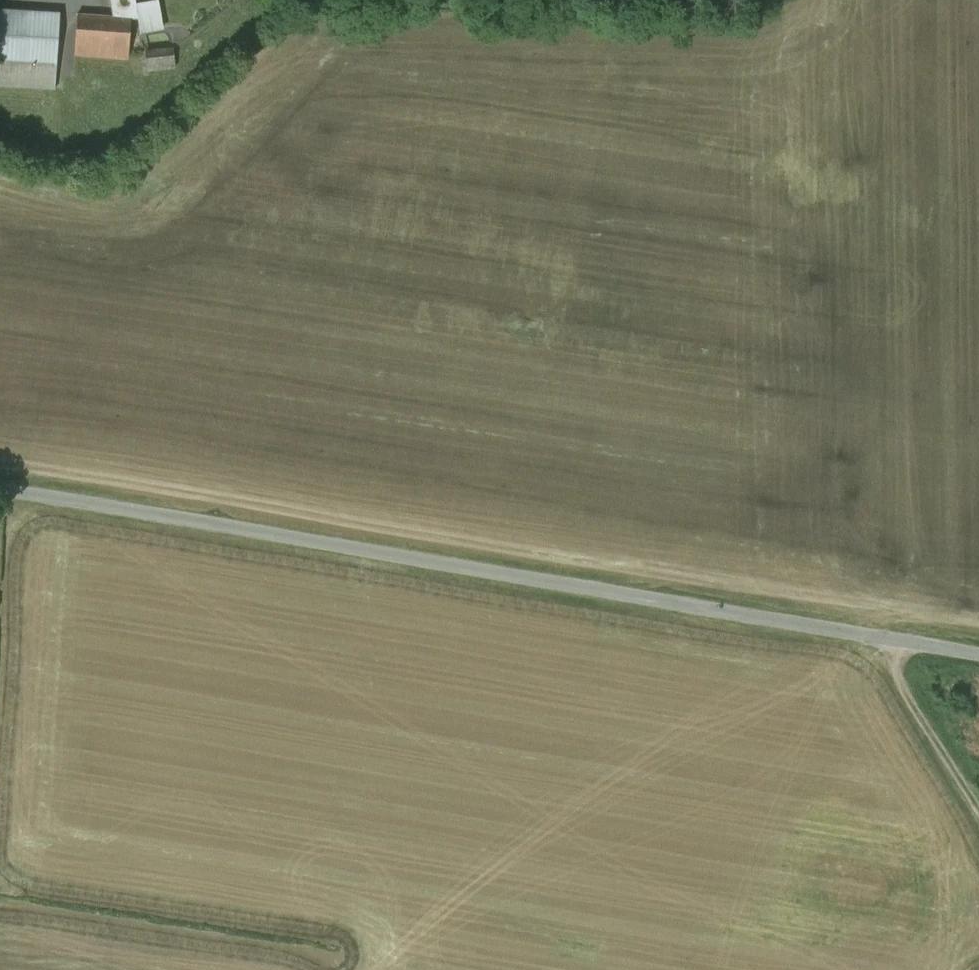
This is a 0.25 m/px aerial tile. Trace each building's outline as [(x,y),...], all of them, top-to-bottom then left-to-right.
[(0,9),(0,86),(55,89),(55,76),(59,13),(0,9)] [(130,18),(77,13),(75,53),(129,57),(130,18)] [(173,49),(145,52),(145,58),(147,69),(174,67),(173,49)]
